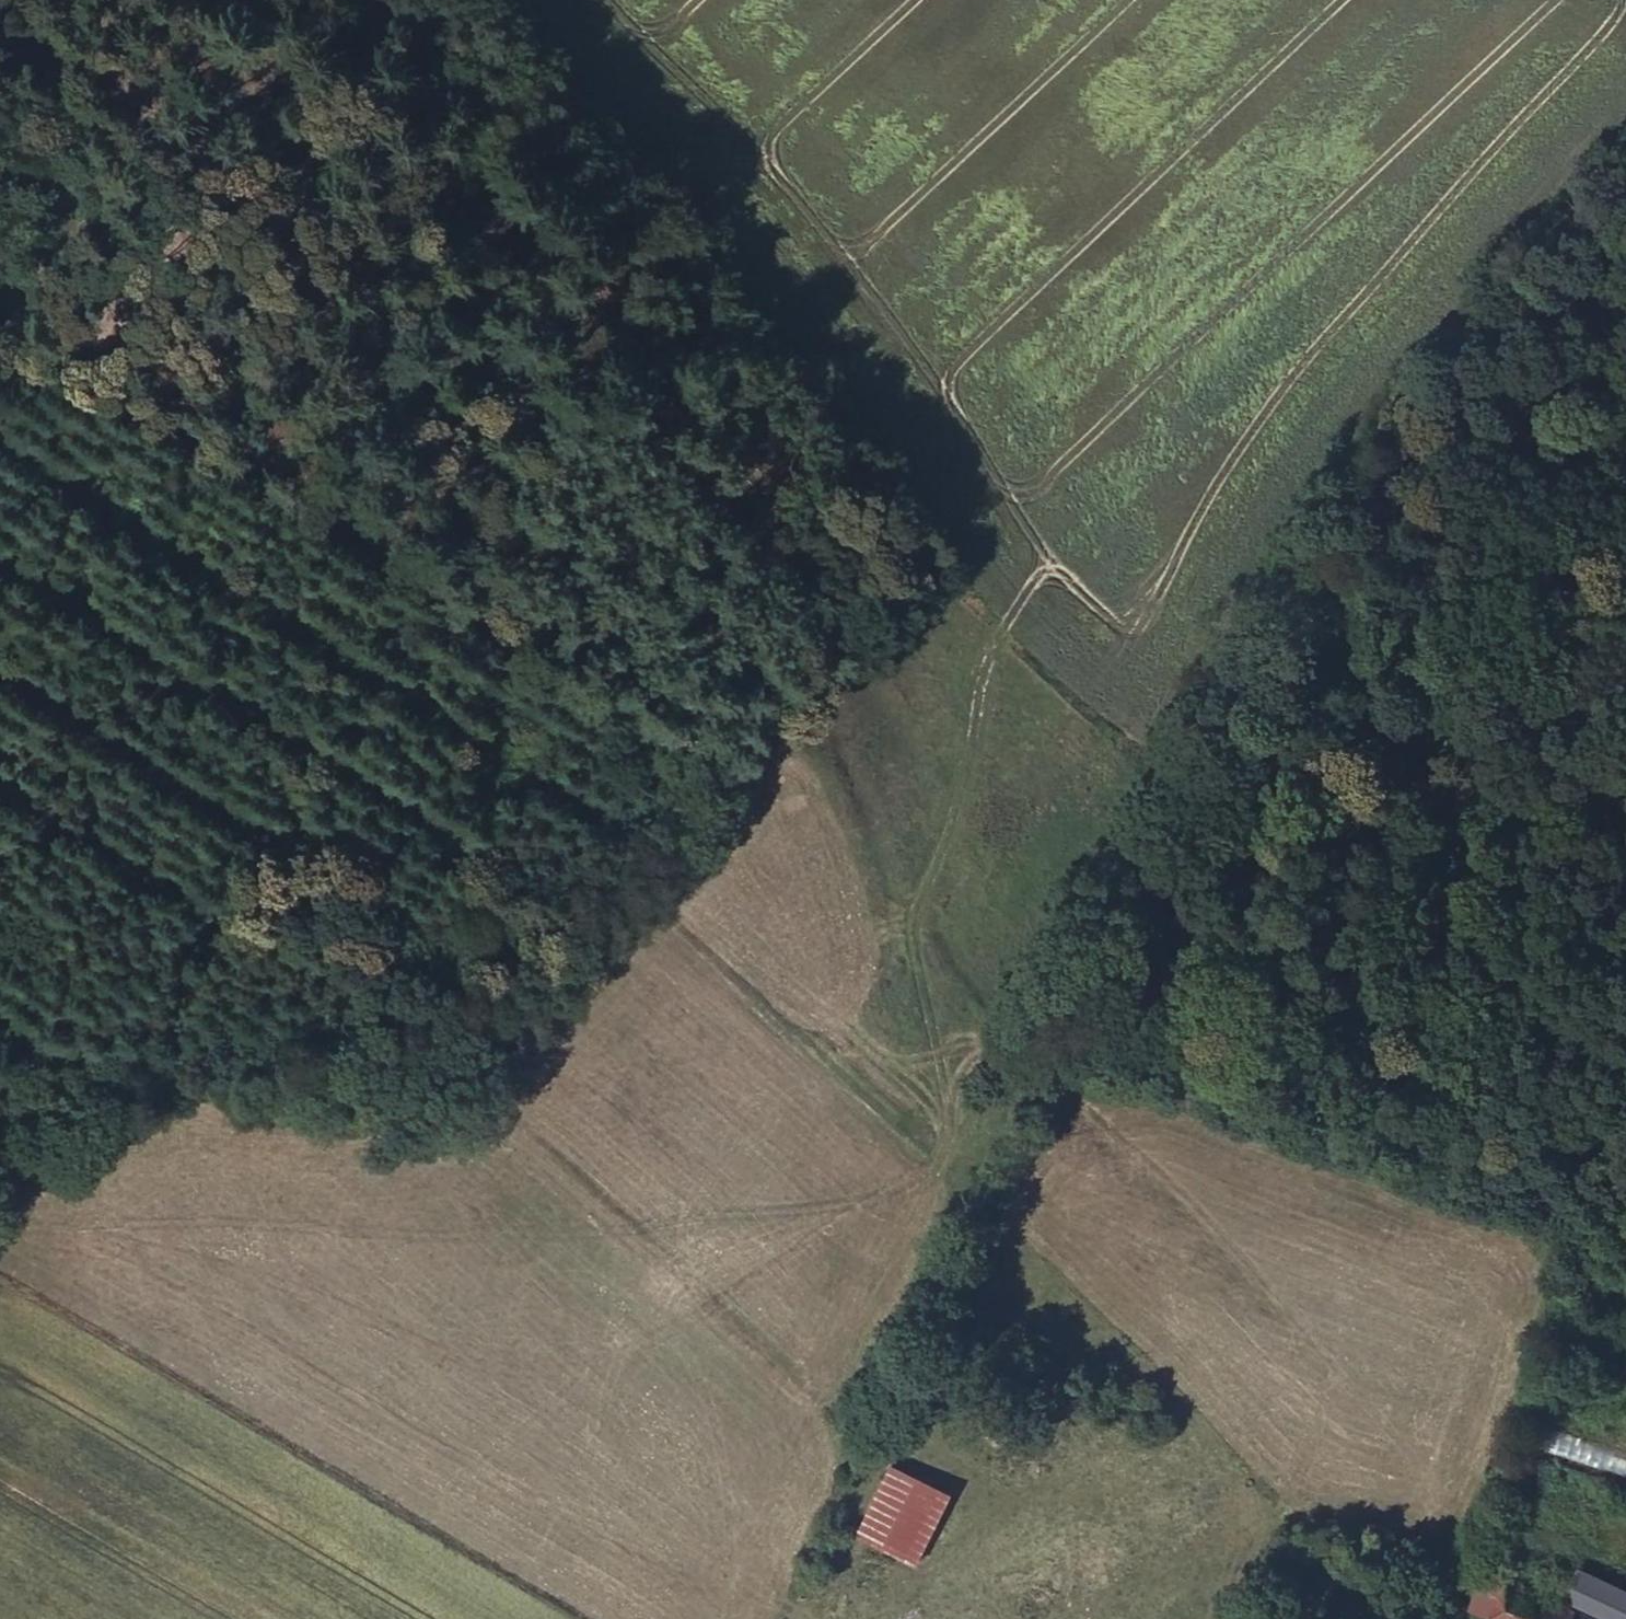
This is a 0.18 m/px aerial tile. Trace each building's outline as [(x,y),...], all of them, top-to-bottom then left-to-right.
[(897,1552),(922,1501),(889,1485),(863,1535),(897,1552)] [(1556,1565),(1542,1597),(1595,1618),(1625,1618),(1625,1596),(1556,1565)] [(1460,1567),(1443,1608),(1464,1618),(1465,1618),(1484,1578),(1460,1567)] [(1465,1618),(1574,1618),(1484,1578),(1465,1618)]
